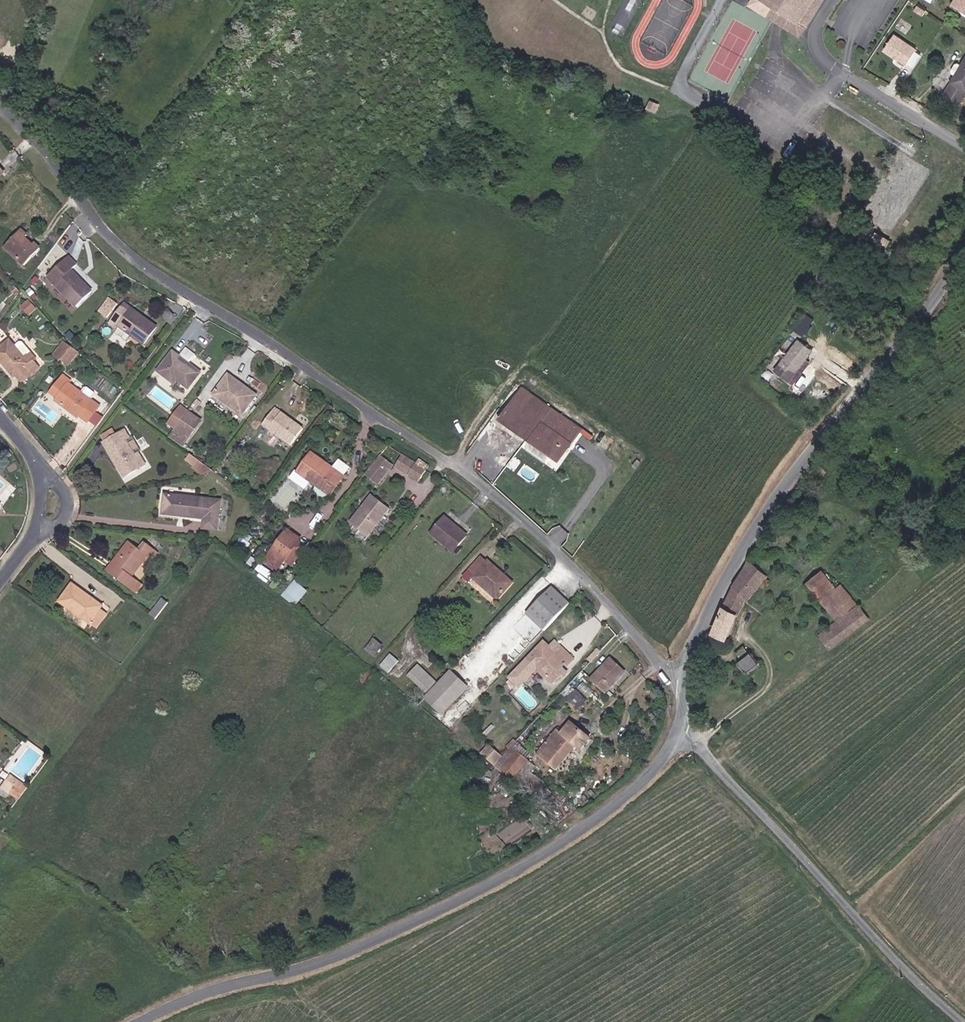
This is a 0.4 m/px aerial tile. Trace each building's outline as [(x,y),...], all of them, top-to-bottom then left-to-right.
[(917,41),(896,24),(885,39),(907,56),(908,54),(916,43),(917,41)] [(916,43),(908,54),(913,58),(921,47),(916,43)] [(956,81),(964,70),(964,45),(963,43),(952,57),(946,65),(942,70),(956,81)] [(946,65),(952,57),(948,53),(941,62),(946,65)] [(956,81),(942,70),(931,84),(945,94),(956,81)] [(17,233),(0,249),(0,250),(19,270),(37,253),(30,246),(27,249),(20,241),(23,239),(17,233)] [(71,306),(88,289),(69,270),(73,266),(65,257),(44,279),(71,306)] [(800,301),(805,294),(798,290),(793,297),(800,301)] [(100,310),(108,317),(119,302),(110,296),(100,310)] [(30,314),(38,308),(30,298),(22,305),(30,314)] [(123,309),(109,328),(116,334),(117,332),(141,349),(154,331),(123,309)] [(808,335),(815,318),(803,313),(796,330),(808,335)] [(802,337),(788,327),(765,359),(779,369),(802,337)] [(0,345),(0,362),(12,375),(15,372),(21,379),(37,365),(32,358),(35,356),(28,349),(21,355),(12,345),(7,339),(0,345)] [(18,340),(12,345),(21,355),(28,349),(21,340),(18,340)] [(61,360),(70,347),(64,340),(54,355),(61,360)] [(78,353),(70,347),(61,360),(68,366),(78,353)] [(186,350),(180,358),(189,365),(195,356),(186,350)] [(158,374),(170,383),(173,379),(188,389),(199,372),(189,365),(180,358),(173,353),(158,374)] [(89,416),(95,408),(99,403),(69,383),(72,380),(65,373),(51,391),(59,398),(56,402),(78,417),(81,413),(88,418),(89,416)] [(517,382),(493,417),(558,459),(580,423),(517,382)] [(226,408),(239,417),(251,403),(224,383),(209,401),(223,412),(226,408)] [(104,415),(95,408),(89,416),(98,423),(104,415)] [(236,421),(239,417),(226,408),(223,412),(236,421)] [(185,411),(171,430),(182,437),(195,419),(185,411)] [(271,412),(259,428),(286,448),(298,432),(271,412)] [(182,437),(171,430),(165,438),(179,449),(186,439),(182,437)] [(121,463),(126,471),(143,462),(138,453),(132,456),(124,442),(128,440),(124,434),(106,444),(118,465),(121,463)] [(296,474),(328,498),(342,479),(330,469),(310,454),(296,474)] [(191,466),(195,461),(187,455),(183,460),(191,466)] [(379,456),(363,477),(376,486),(392,466),(379,456)] [(414,465),(403,456),(394,467),(406,476),(414,465)] [(330,469),(342,479),(350,469),(337,459),(330,469)] [(211,474),(195,461),(191,466),(189,469),(197,476),(211,474)] [(121,463),(118,465),(123,474),(126,471),(121,463)] [(414,465),(406,476),(416,484),(426,471),(416,463),(414,465)] [(181,512),(180,517),(200,520),(198,530),(214,533),(219,504),(164,494),(161,508),(181,512)] [(365,540),(387,511),(369,497),(347,526),(365,540)] [(181,512),(161,508),(161,513),(180,517),(181,512)] [(442,520),(428,537),(451,556),(465,539),(442,520)] [(282,534),(295,544),(298,539),(285,530),(282,534)] [(295,544),(282,534),(265,559),(278,568),(295,544)] [(127,538),(121,547),(124,550),(111,568),(131,584),(138,576),(132,571),(146,552),(149,555),(155,547),(143,538),(137,546),(127,538)] [(124,550),(121,547),(107,566),(111,568),(124,550)] [(478,559),(459,580),(468,586),(471,583),(495,603),(507,589),(497,580),(499,576),(478,559)] [(747,577),(764,586),(768,577),(745,565),(741,574),(747,577)] [(510,587),(499,576),(497,580),(507,589),(510,587)] [(734,593),(750,602),(754,604),(764,586),(747,577),(742,585),(738,583),(734,593)] [(808,591),(823,608),(838,595),(823,578),(808,591)] [(71,580),(59,597),(90,618),(102,602),(71,580)] [(303,593),(290,583),(285,590),(298,600),(303,593)] [(526,611),(544,629),(570,602),(552,584),(526,611)] [(838,595),(823,608),(840,627),(858,611),(842,592),(838,595)] [(730,603),(746,610),(750,602),(734,593),(730,603)] [(746,610),(730,603),(717,638),(729,643),(746,610)] [(859,614),(821,644),(832,657),(870,627),(859,614)] [(549,644),(544,639),(528,658),(540,668),(556,682),(562,674),(565,676),(570,671),(564,666),(567,663),(569,665),(576,657),(554,638),(549,644)] [(740,658),(750,654),(746,646),(737,650),(740,658)] [(740,662),(748,671),(761,661),(753,651),(740,662)] [(627,667),(613,655),(595,676),(609,688),(627,667)] [(376,669),(384,676),(395,664),(387,657),(376,669)] [(527,682),(540,668),(528,658),(512,677),(513,678),(510,681),(517,688),(525,681),(527,682)] [(731,659),(715,673),(722,681),(738,667),(731,659)] [(418,663),(408,676),(428,692),(438,679),(418,663)] [(452,668),(425,696),(443,715),(471,687),(452,668)] [(592,736),(573,719),(563,730),(541,754),(554,765),(576,741),(583,747),(592,736)] [(536,749),(541,754),(563,730),(557,726),(536,749)] [(496,759),(494,761),(499,765),(513,749),(509,746),(503,752),(501,753),(496,759)] [(475,757),(489,768),(494,761),(496,759),(482,748),(475,757)] [(513,749),(499,765),(510,775),(525,760),(513,749)] [(11,773),(1,788),(20,800),(29,786),(11,773)]
